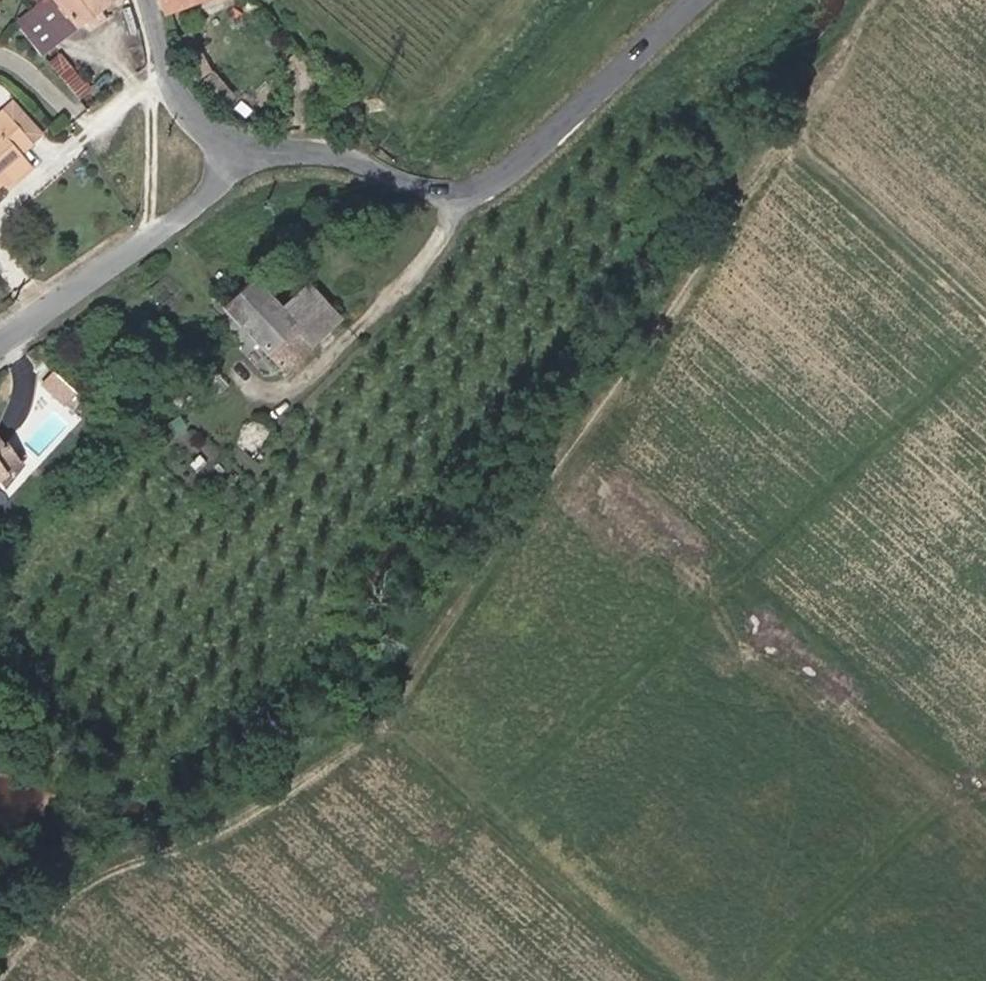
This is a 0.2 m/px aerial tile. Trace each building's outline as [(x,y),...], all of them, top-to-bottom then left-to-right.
[(17,19),(45,54),(114,0),(40,0),(17,19)] [(162,10),(189,0),(159,0),(162,10)] [(15,99),(14,100),(3,109),(32,143),(44,132),(15,99)] [(4,181),(28,160),(22,151),(32,143),(3,109),(0,112),(0,184),(4,181)] [(28,160),(4,181),(10,187),(34,166),(28,160)] [(228,301),(224,305),(284,371),(340,317),(308,282),(282,305),(267,289),(254,276),(228,301)] [(88,405),(50,369),(40,381),(78,416),(88,405)] [(8,444),(18,459),(0,471),(0,477),(6,486),(25,462),(12,441),(8,444)] [(18,459),(8,444),(6,441),(1,443),(0,442),(0,471),(18,459)]
